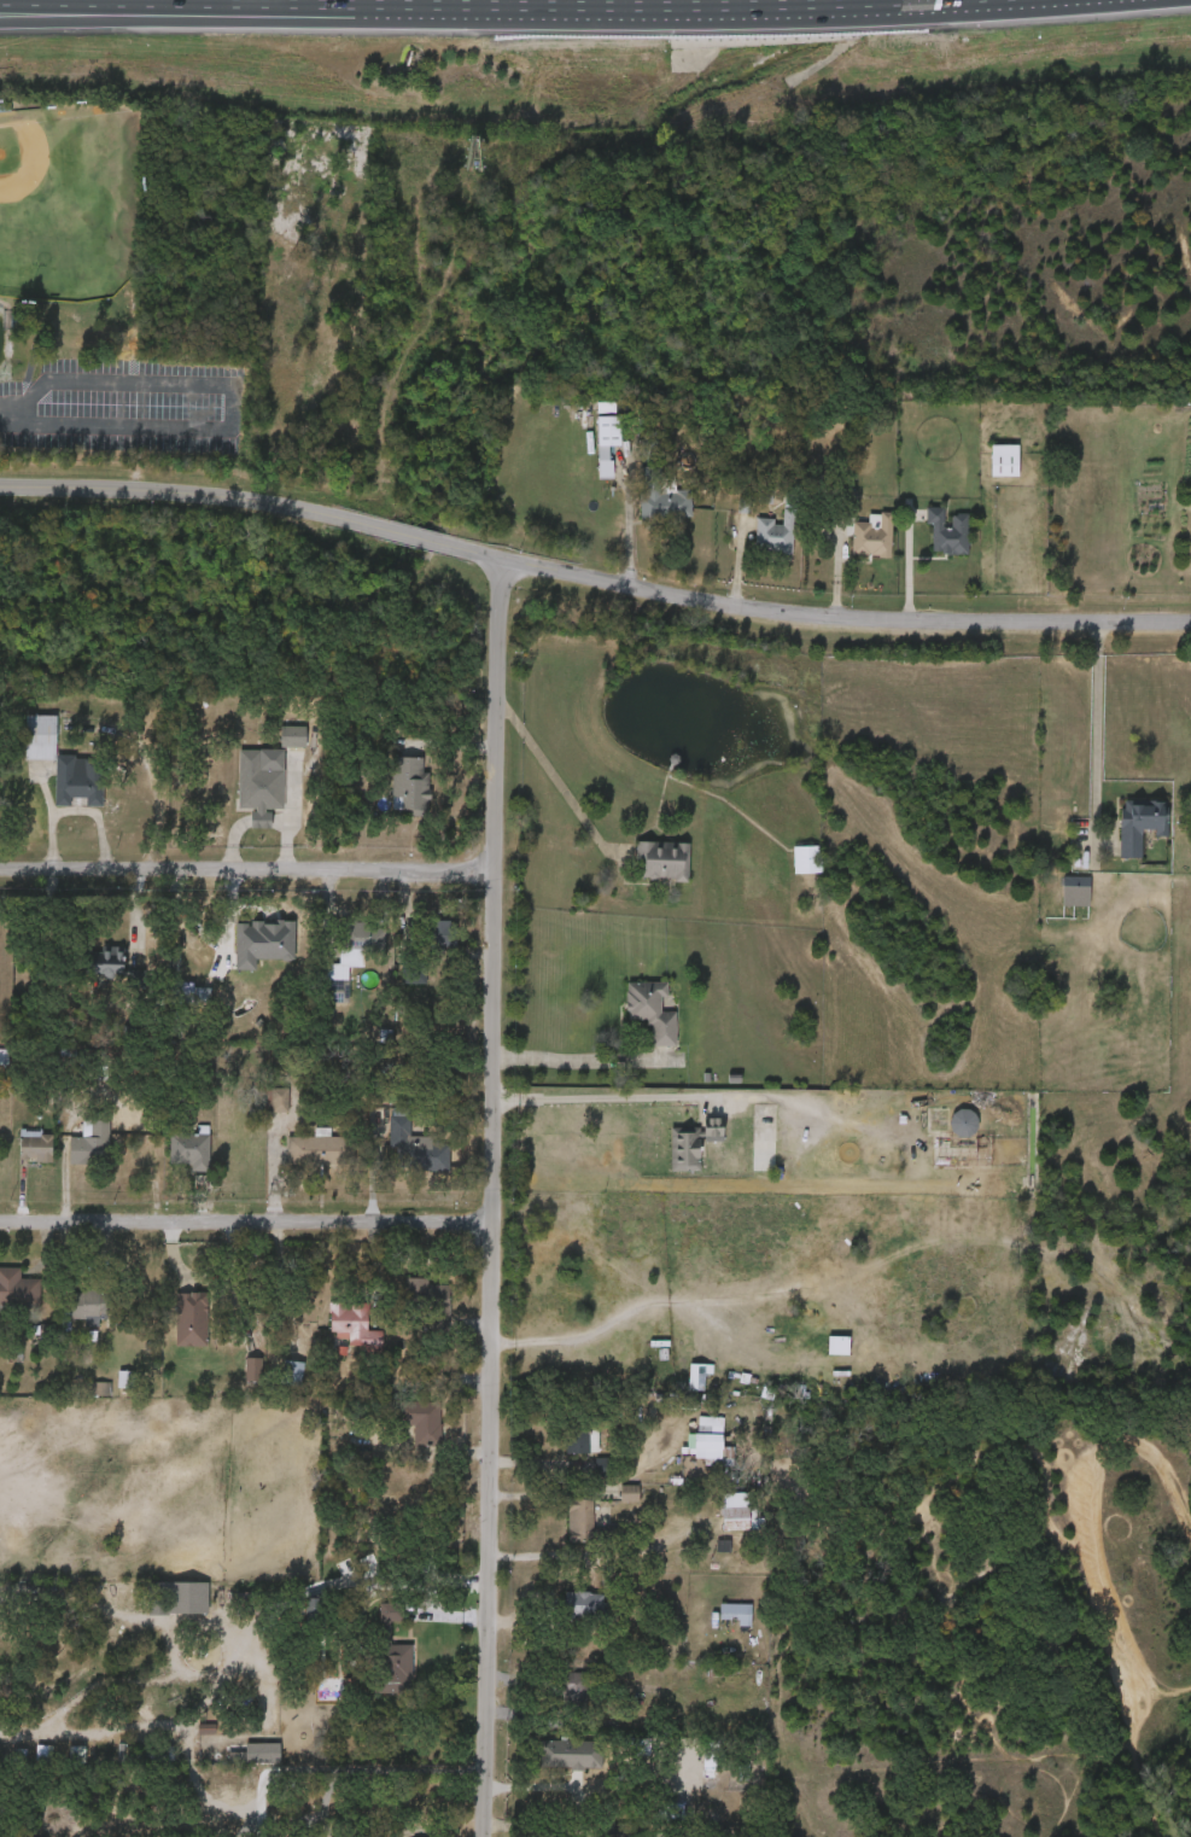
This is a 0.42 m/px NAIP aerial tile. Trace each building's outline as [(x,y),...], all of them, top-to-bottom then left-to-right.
[(612,444),(612,460),(615,460),(615,478),(601,478),(601,444),(603,444),(602,415),(625,415),(625,444),(612,444)] [(579,491),(593,490),(592,458),(600,458),(599,428),(577,429),(579,491)] [(660,431),(662,491),(693,489),(694,517),(660,518),(660,520),(646,520),(643,495),(649,495),(649,483),(647,483),(647,466),(652,466),(650,461),(646,462),(643,432),(660,431)] [(1023,476),(997,476),(997,444),(1023,444),(1023,476)] [(998,456),(972,457),(972,488),(999,487),(998,456)] [(673,529),(672,500),(621,501),(622,531),(673,529)] [(947,507),(946,525),(948,527),(957,527),(957,520),(953,520),(954,515),(961,515),(961,513),(973,513),(971,553),(952,555),(952,553),(936,552),(938,524),(929,524),(930,507),(947,507)] [(798,508),(795,554),(759,548),(760,518),(777,518),(777,524),(787,524),(788,508),(798,508)] [(895,512),(894,558),(882,558),(882,555),(856,555),(857,521),(872,523),(872,518),(883,518),(885,512),(895,512)] [(949,566),(949,525),(933,525),(933,539),(925,539),(925,519),(907,519),(907,536),(913,536),(912,566),(949,566)] [(737,532),(736,563),(774,565),(776,521),(765,520),(764,533),(737,532)] [(833,534),(833,567),(872,568),(873,526),(850,525),(849,534),(833,534)] [(56,758),(27,759),(25,713),(56,713),(56,756),(97,754),(97,798),(57,798),(56,758)] [(7,772),(37,773),(38,727),(8,726),(7,772)] [(262,759),(287,759),(288,738),(262,738),(262,759)] [(239,806),(239,750),(261,750),(261,766),(284,766),(284,806),(239,806)] [(392,797),(392,756),(424,756),(424,769),(428,769),(428,813),(398,813),(398,797),(392,797)] [(265,781),(242,781),(242,762),(220,761),(220,821),(232,821),(232,840),(252,840),(252,821),(265,821),(265,781)] [(409,821),(409,769),(374,769),(373,821),(409,821)] [(1169,806),(1168,835),(1156,835),(1156,828),(1144,828),(1143,835),(1145,835),(1145,852),(1143,852),(1143,857),(1120,856),(1122,807),(1125,807),(1125,799),(1167,800),(1167,806),(1169,806)] [(1148,848),(1148,814),(1101,813),(1100,869),(1123,869),(1123,841),(1135,841),(1135,848),(1148,848)] [(656,846),(660,846),(660,840),(671,841),(671,846),(675,846),(675,841),(689,842),(688,882),(676,882),(676,877),(649,877),(649,876),(636,876),(638,840),(656,840),(656,846)] [(824,873),(796,873),(796,846),(824,846),(824,873)] [(664,855),(618,853),(617,890),(669,892),(670,871),(664,871),(664,855)] [(774,858),(775,885),(802,884),(801,857),(774,858)] [(1090,896),(1063,894),(1064,875),(1090,875),(1090,896)] [(1043,917),(1070,918),(1071,888),(1044,887),(1043,917)] [(263,968),(240,968),(240,978),(223,978),(224,961),(241,961),(241,940),(237,940),(237,909),(263,909),(263,968)] [(457,918),(457,947),(421,947),(421,918),(457,918)] [(340,955),(340,921),(373,921),(373,955),(340,955)] [(412,957),(435,958),(436,933),(413,932),(412,957)] [(353,959),(352,936),(325,937),(326,960),(353,959)] [(123,975),(89,975),(89,950),(123,950),(123,975)] [(72,962),(72,988),(104,988),(105,958),(82,958),(82,963),(72,962)] [(349,962),(349,1001),(322,1001),(322,962),(349,962)] [(661,995),(661,1011),(676,1011),(676,1045),(653,1045),(653,1025),(647,1025),(647,1019),(629,1019),(629,1009),(626,1009),(627,981),(669,981),(669,995),(661,995)] [(211,989),(209,1001),(193,998),(195,986),(211,989)] [(658,1023),(643,1023),(642,1008),(649,1008),(649,994),(607,994),(608,1031),(631,1031),(631,1058),(659,1058),(658,1023)] [(781,1143),(758,1143),(758,1104),(781,1104),(781,1143)] [(411,1114),(411,1136),(449,1136),(450,1168),(390,1170),(389,1114),(411,1114)] [(725,1118),(731,1119),(731,1137),(700,1136),(700,1145),(701,1145),(701,1171),(673,1171),(673,1127),(702,1127),(702,1131),(706,1131),(706,1126),(710,1126),(710,1118),(725,1118)] [(83,1119),(109,1119),(109,1162),(70,1162),(70,1135),(83,1135),(83,1119)] [(931,1124),(933,1147),(956,1146),(955,1122),(931,1124)] [(209,1170),(192,1170),(192,1162),(170,1162),(170,1133),(199,1133),(199,1127),(209,1127),(209,1170)] [(430,1181),(431,1149),(392,1148),(392,1128),(371,1128),(371,1158),(378,1158),(378,1181),(430,1181)] [(651,1138),(652,1182),(683,1182),(682,1149),(705,1148),(705,1128),(685,1129),(685,1138),(651,1138)] [(64,1131),(64,1148),(51,1148),(51,1175),(89,1175),(89,1132),(64,1131)] [(53,1132),(52,1161),(19,1161),(19,1132),(53,1132)] [(287,1136),(350,1135),(350,1161),(287,1162),(287,1136)] [(996,1167),(942,1168),(942,1138),(996,1138),(996,1167)] [(34,1174),(34,1144),(1,1143),(1,1170),(17,1170),(17,1174),(34,1174)] [(152,1177),(191,1176),(191,1146),(151,1147),(152,1177)] [(269,1176),(331,1177),(331,1149),(269,1148),(269,1176)] [(40,1302),(0,1302),(0,1265),(21,1265),(21,1276),(41,1276),(40,1302)] [(22,1320),(22,1290),(1,1290),(2,1279),(0,1279),(0,1320),(22,1320)] [(408,1281),(448,1281),(446,1342),(420,1342),(421,1295),(408,1295),(408,1281)] [(99,1323),(86,1323),(86,1316),(70,1316),(70,1288),(109,1288),(109,1313),(99,1313),(99,1323)] [(409,1289),(387,1289),(387,1313),(410,1313),(410,1343),(431,1343),(431,1295),(409,1295),(409,1289)] [(383,1345),(349,1343),(350,1336),(329,1336),(331,1300),(369,1301),(368,1328),(384,1329),(383,1345)] [(88,1338),(89,1304),(52,1303),(52,1330),(67,1330),(66,1338),(88,1338)] [(158,1303),(157,1357),(188,1358),(189,1304),(158,1303)] [(349,1318),(328,1318),(328,1314),(312,1314),(313,1350),(330,1350),(330,1357),(346,1356),(346,1364),(364,1364),(364,1342),(349,1342),(349,1318)] [(302,1381),(284,1381),(284,1359),(302,1359),(302,1381)] [(244,1368),(227,1367),(226,1392),(243,1393),(244,1368)] [(265,1396),(284,1396),(284,1373),(266,1372),(265,1396)] [(694,1376),(670,1375),(669,1402),(685,1402),(685,1385),(694,1386),(694,1376)] [(444,1424),(444,1446),(416,1445),(418,1424),(398,1424),(399,1401),(443,1401),(443,1424),(444,1424)] [(395,1456),(423,1455),(421,1413),(381,1414),(382,1436),(395,1436),(395,1456)] [(726,1417),(724,1458),(697,1457),(697,1434),(701,1434),(701,1416),(726,1417)] [(597,1418),(597,1428),(601,1428),(601,1451),(568,1452),(568,1418),(597,1418)] [(676,1469),(686,1469),(686,1476),(703,1476),(705,1428),(677,1428),(676,1469)] [(571,1464),(570,1441),(547,1441),(548,1465),(571,1464)] [(613,1496),(602,1496),(602,1513),(614,1513),(613,1496)] [(596,1499),(596,1528),(626,1526),(626,1543),(571,1543),(571,1499),(596,1499)] [(702,1505),(704,1541),(734,1540),(733,1504),(702,1505)] [(753,1506),(753,1522),(765,1521),(766,1529),(726,1529),(726,1506),(753,1506)] [(550,1554),(575,1553),(574,1510),(549,1510),(550,1554)] [(594,1591),(594,1593),(606,1593),(606,1603),(612,1603),(611,1620),(566,1617),(567,1591),(594,1591)] [(187,1593),(148,1594),(149,1625),(188,1624),(187,1593)] [(586,1605),(547,1603),(545,1627),(585,1629),(586,1605)] [(754,1604),(754,1626),(742,1626),(742,1620),(723,1620),(724,1603),(754,1604)] [(393,1621),(393,1645),(415,1645),(415,1692),(376,1692),(376,1645),(387,1645),(387,1621),(383,1621),(383,1604),(407,1604),(407,1621),(393,1621)] [(393,1655),(372,1655),(372,1632),(383,1632),(383,1614),(361,1614),(361,1704),(393,1704),(393,1655)] [(733,1615),(701,1614),(701,1631),(720,1631),(720,1637),(732,1637),(733,1615)] [(589,1693),(589,1718),(565,1718),(565,1693),(559,1693),(560,1672),(590,1673),(589,1693)] [(543,1716),(569,1715),(567,1683),(542,1684),(543,1716)] [(603,1751),(602,1767),(594,1767),(594,1769),(556,1768),(556,1740),(595,1742),(595,1750),(603,1751)] [(583,1753),(519,1751),(519,1778),(582,1780),(583,1753)] [(227,1755),(227,1763),(211,1763),(211,1774),(262,1772),(261,1754),(227,1755)] [(684,1755),(696,1756),(695,1773),(669,1772),(669,1754),(684,1755)]
